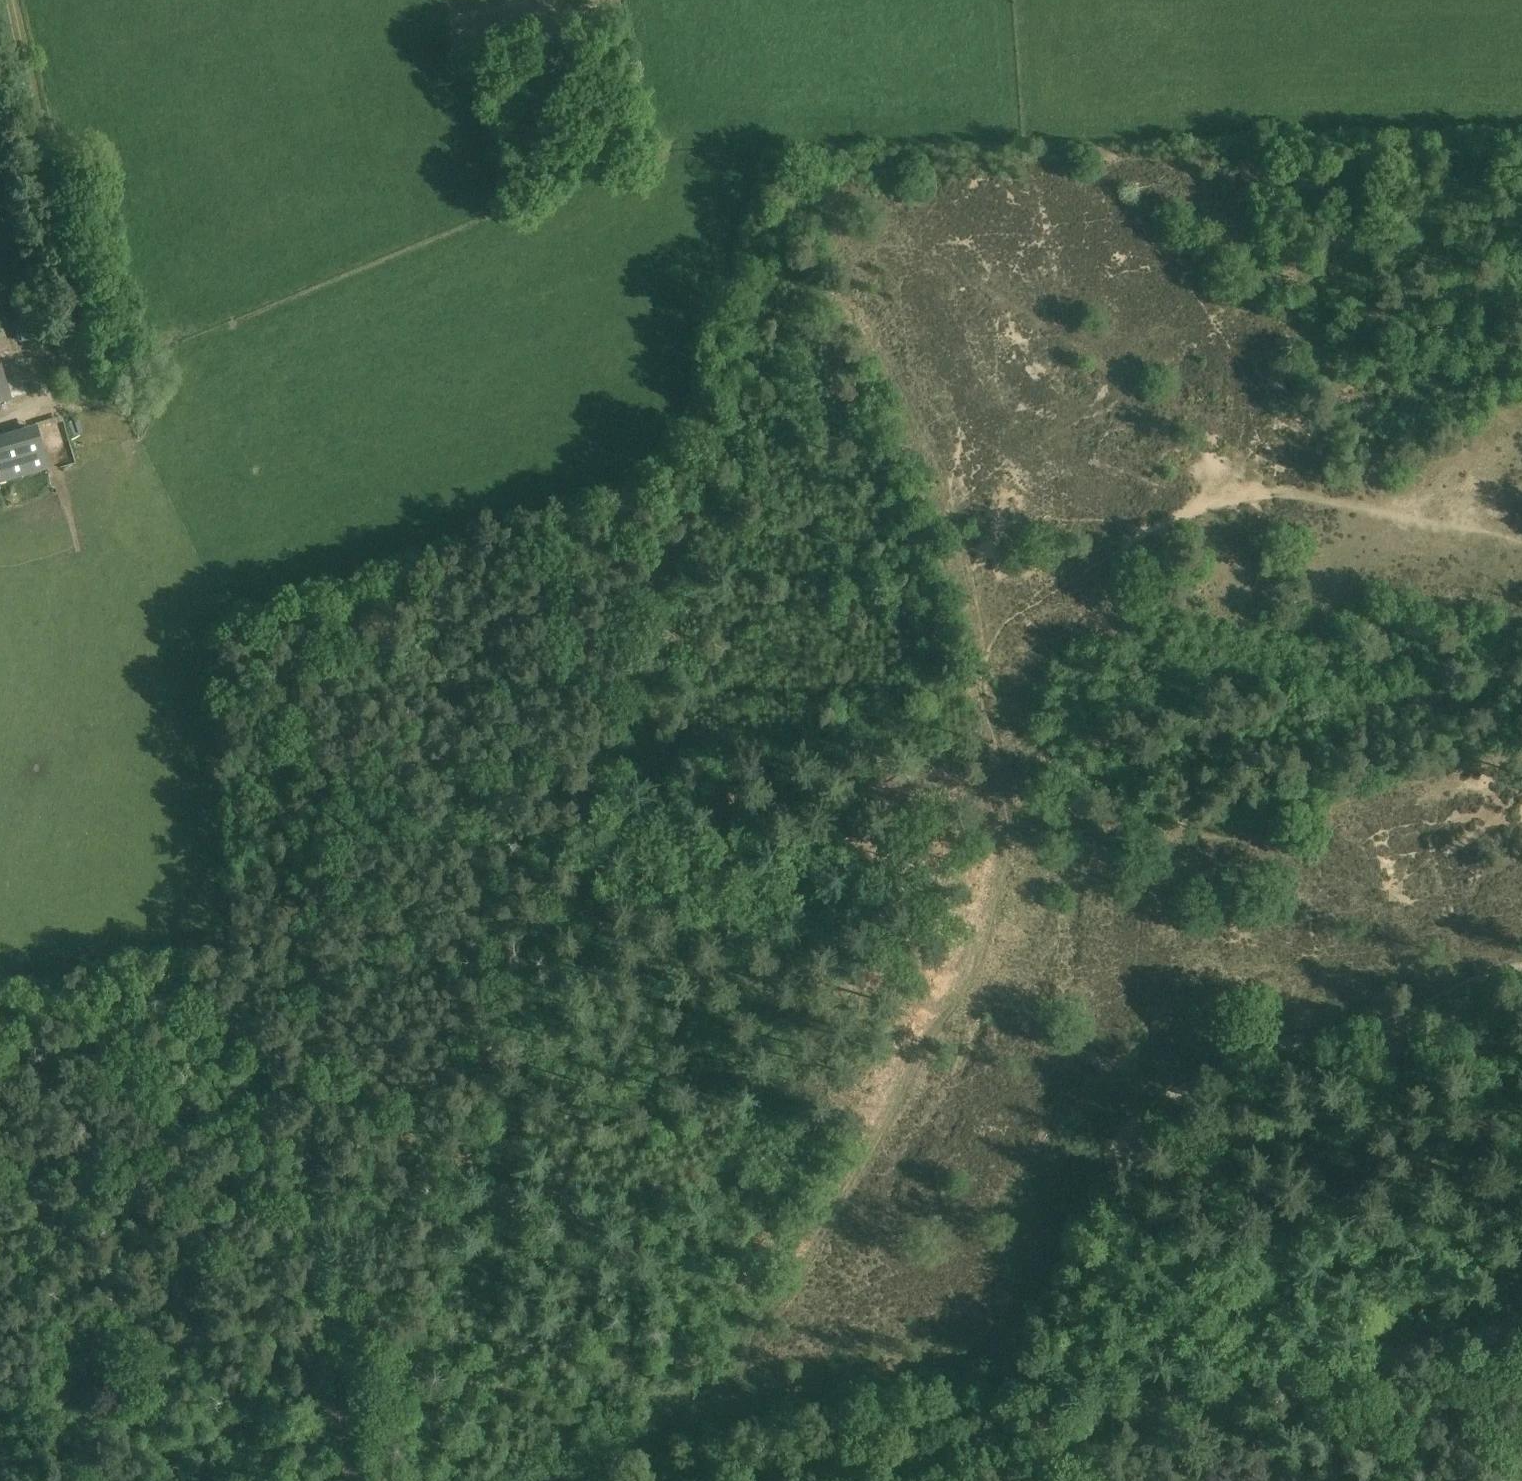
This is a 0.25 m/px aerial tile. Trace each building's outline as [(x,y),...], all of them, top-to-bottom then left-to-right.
[(11,398),(0,362),(0,401),(11,398)] [(0,442),(0,468),(1,470),(32,455),(21,432),(0,442)]
